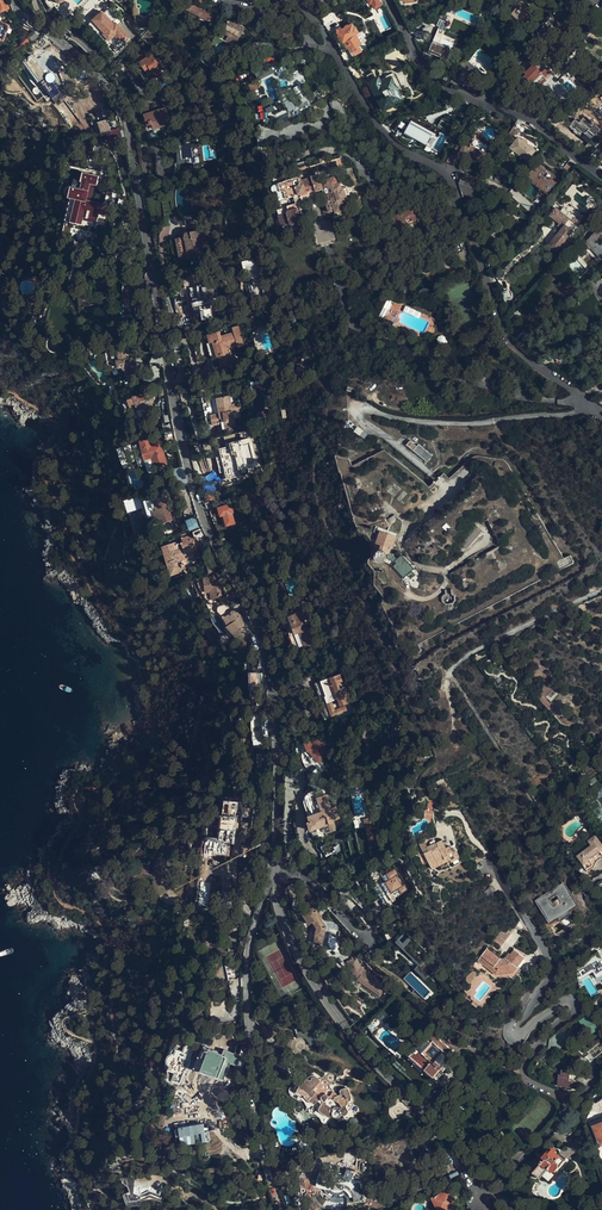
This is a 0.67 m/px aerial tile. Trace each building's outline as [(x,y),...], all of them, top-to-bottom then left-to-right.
[(48,6),(53,3),(61,15),(63,16),(73,6),(69,4),(68,3),(65,0),(44,0),(48,6)] [(372,3),(374,8),(381,5),(379,0),(370,0),(372,3)] [(519,4),(532,16),(533,14),(521,2),(519,4)] [(213,22),(216,16),(190,3),(188,6),(187,6),(184,6),(183,8),(200,17),(199,19),(206,23),(207,20),(212,23),(213,22)] [(523,25),(532,16),(519,4),(511,13),(523,25)] [(471,13),(479,16),(480,11),(478,8),(474,5),(471,13)] [(339,24),(332,12),(326,16),(333,28),(339,24)] [(113,26),(100,13),(90,23),(102,35),(100,37),(107,44),(115,36),(124,44),(129,39),(114,25),(113,26)] [(452,46),(440,41),(448,22),(439,19),(436,26),(438,27),(428,51),(441,56),(439,61),(447,64),(449,60),(447,59),(452,46)] [(234,38),(238,40),(242,34),(243,32),(245,28),(238,25),(234,23),(228,20),(227,23),(226,24),(222,32),(229,36),(234,38)] [(3,41),(9,25),(0,21),(0,39),(3,41)] [(349,49),(353,56),(360,52),(361,50),(359,46),(362,44),(359,40),(356,34),(359,33),(355,26),(354,27),(352,24),(348,26),(347,25),(345,26),(346,27),(341,30),(340,27),(336,30),(337,32),(337,33),(339,36),(338,37),(339,39),(341,38),(343,42),(346,40),(350,48),(349,49)] [(257,25),(250,31),(256,38),(263,32),(257,25)] [(555,38),(544,51),(554,59),(565,47),(555,38)] [(161,69),(164,67),(158,58),(156,59),(152,54),(143,59),(139,62),(144,71),(149,68),(153,74),(157,72),(159,73),(161,72),(161,70),(161,69)] [(35,57),(25,65),(41,84),(42,83),(53,96),(59,91),(45,76),(49,73),(35,57)] [(483,74),(466,58),(457,68),(460,71),(459,73),(458,72),(449,82),(457,86),(465,78),(462,76),(464,74),(474,83),(483,74)] [(545,77),(551,71),(546,66),(541,72),(533,64),(525,71),(526,72),(521,77),(525,81),(523,83),(526,87),(532,82),(536,85),(537,85),(539,87),(547,79),(545,77)] [(287,70),(280,73),(279,71),(278,72),(276,68),(272,70),(274,73),(270,75),(271,77),(274,75),(275,76),(279,74),(281,78),(289,74),(287,70)] [(366,76),(383,110),(392,105),(392,104),(402,99),(392,77),(381,83),(378,78),(380,77),(376,71),(366,76)] [(573,100),(582,93),(565,74),(556,82),(573,100)] [(255,87),(258,92),(248,97),(251,104),(256,102),(257,104),(265,100),(258,87),(263,85),(259,77),(254,80),(253,78),(248,81),(252,88),(255,87)] [(322,92),(317,82),(316,83),(314,79),(308,82),(315,96),(308,99),(304,92),(298,95),(302,102),(297,105),(291,95),(291,93),(290,94),(284,97),(290,109),(292,112),(279,119),(277,115),(269,100),(264,103),(264,106),(254,108),(254,111),(250,111),(250,114),(245,114),(246,121),(263,119),(264,124),(259,125),(259,130),(261,130),(261,133),(259,133),(261,150),(262,150),(263,159),(266,159),(265,150),(270,150),(269,140),(270,140),(270,134),(266,134),(265,126),(281,124),(284,129),(293,125),(290,120),(292,120),(291,117),(294,116),(295,118),(303,114),(301,111),(310,106),(311,107),(315,105),(320,102),(320,101),(325,99),(324,96),(324,95),(323,92),(322,92)] [(333,113),(342,129),(343,128),(344,129),(346,121),(345,114),(343,107),(341,104),(338,99),(334,98),(332,98),(328,100),(333,113)] [(144,114),(146,121),(149,120),(150,125),(154,124),(155,128),(166,125),(165,124),(170,122),(166,107),(150,112),(149,108),(143,110),(144,114)] [(279,119),(292,112),(290,109),(277,115),(279,119)] [(574,117),(568,125),(573,129),(574,128),(573,130),(577,134),(579,132),(578,133),(588,141),(594,146),(601,137),(601,132),(598,129),(597,131),(594,133),(588,128),(590,125),(592,124),(583,116),(579,121),(574,117)] [(427,144),(433,133),(411,121),(405,133),(415,139),(415,138),(427,144)] [(526,128),(517,121),(512,128),(521,135),(526,128)] [(590,125),(588,128),(594,133),(597,131),(590,125)] [(120,128),(107,132),(110,141),(123,137),(120,128)] [(140,142),(157,140),(156,137),(152,138),(151,133),(139,135),(140,142)] [(481,150),(487,152),(490,148),(475,135),(469,147),(480,151),(481,150)] [(523,140),(518,136),(510,147),(528,160),(535,149),(528,144),(528,142),(526,140),(523,140)] [(594,146),(588,141),(579,152),(587,159),(596,148),(594,146)] [(192,143),(180,145),(182,159),(186,158),(189,158),(193,157),(194,167),(210,165),(209,159),(205,160),(203,146),(209,145),(209,142),(192,144),(192,143)] [(483,161),(487,152),(481,150),(480,151),(469,147),(463,144),(460,151),(483,161)] [(345,185),(352,183),(356,195),(355,196),(353,197),(352,198),(351,199),(351,200),(355,214),(362,212),(362,211),(363,210),(368,208),(363,193),(365,191),(367,189),(368,186),(367,183),(364,180),(361,179),(359,180),(353,163),(351,164),(350,161),(348,159),(345,158),(343,158),(341,159),(339,154),(330,157),(329,154),(327,155),(327,154),(319,156),(319,157),(296,164),(295,161),(293,162),(292,160),(294,159),(299,158),(296,150),(283,154),(286,163),(284,163),(285,167),(283,168),(284,173),(295,169),(298,177),(294,178),(294,177),(293,177),(291,176),(290,177),(289,178),(289,179),(289,180),(282,182),(282,183),(281,183),(280,179),(277,179),(276,178),(273,179),(275,186),(273,187),(272,189),(273,191),(274,192),(275,193),(277,193),(280,201),(294,197),(296,203),(288,206),(289,211),(288,211),(289,213),(287,213),(291,224),(293,224),(293,225),(294,225),(294,226),(303,224),(302,222),(303,222),(302,220),(309,218),(305,207),(304,207),(301,199),(308,197),(308,199),(309,199),(315,197),(317,196),(316,194),(322,192),(325,201),(324,201),(328,212),(334,210),(335,212),(336,212),(342,210),(345,209),(342,202),(345,201),(343,196),(345,195),(345,194),(343,187),(342,186),(340,187),(339,182),(336,183),(333,175),(331,176),(326,178),(325,175),(327,174),(326,171),(339,167),(345,185)] [(455,156),(451,153),(447,161),(451,163),(455,156)] [(570,173),(576,165),(570,160),(563,168),(570,173)] [(537,164),(526,177),(532,182),(534,180),(542,187),(541,188),(547,193),(548,191),(550,192),(554,187),(553,186),(556,182),(550,178),(551,176),(537,164)] [(186,165),(177,166),(178,175),(187,174),(186,165)] [(86,221),(97,223),(99,214),(108,216),(110,207),(90,202),(87,201),(90,185),(97,186),(99,177),(82,172),(80,181),(72,179),(70,191),(68,191),(67,193),(67,195),(68,197),(71,198),(67,216),(73,218),(71,223),(72,223),(74,226),(78,227),(80,225),(84,226),(86,221)] [(108,189),(97,186),(90,185),(87,201),(90,202),(93,189),(107,192),(108,189)] [(570,199),(567,204),(577,212),(580,208),(573,203),(572,201),(570,199)] [(418,204),(413,206),(417,214),(421,212),(418,204)] [(550,244),(558,250),(580,220),(574,215),(575,214),(564,205),(560,210),(556,207),(550,215),(555,218),(556,217),(561,221),(558,224),(563,227),(550,244)] [(291,224),(287,213),(279,216),(283,227),(291,224)] [(400,223),(396,214),(391,217),(395,225),(400,223)] [(585,241),(586,242),(584,245),(588,249),(591,247),(601,258),(601,226),(585,241)] [(213,235),(212,228),(189,231),(187,233),(184,237),(179,238),(182,258),(187,258),(188,259),(190,259),(192,256),(192,255),(202,253),(201,246),(204,246),(202,237),(213,235)] [(164,240),(163,233),(154,234),(155,241),(164,240)] [(192,255),(192,256),(205,254),(205,252),(204,246),(201,246),(202,253),(192,255)] [(194,288),(186,289),(191,319),(199,318),(200,319),(210,317),(209,314),(220,311),(219,304),(223,304),(222,298),(217,298),(216,289),(212,290),(211,284),(206,285),(205,279),(198,280),(199,286),(194,286),(194,288)] [(146,310),(150,310),(153,309),(150,293),(144,294),(146,310)] [(222,335),(220,331),(208,335),(210,342),(207,343),(211,357),(217,356),(217,358),(221,357),(224,370),(240,366),(238,357),(232,359),(229,347),(238,345),(238,348),(245,346),(239,326),(232,327),(234,332),(222,335)] [(445,337),(442,335),(438,336),(437,340),(438,343),(441,344),(444,343),(446,340),(445,337)] [(131,368),(128,356),(126,357),(125,353),(124,348),(122,349),(121,344),(115,346),(117,351),(106,354),(108,365),(110,366),(111,366),(113,366),(114,369),(123,367),(124,369),(131,368)] [(117,351),(115,346),(116,350),(108,351),(108,352),(103,353),(106,363),(107,365),(108,365),(110,366),(108,365),(106,354),(117,351)] [(113,366),(111,366),(112,372),(113,373),(114,374),(116,374),(123,373),(122,371),(131,369),(131,368),(124,369),(123,367),(114,369),(113,366)] [(260,388),(258,379),(250,381),(252,390),(260,388)] [(152,414),(154,412),(151,404),(153,403),(154,400),(151,391),(133,396),(136,406),(137,407),(139,408),(141,407),(144,416),(152,414)] [(204,413),(207,426),(224,423),(225,430),(236,428),(233,412),(240,411),(239,404),(232,405),(231,403),(230,403),(229,396),(219,398),(218,393),(203,396),(206,413),(204,413)] [(367,435),(357,427),(354,431),(364,439),(367,435)] [(234,434),(224,437),(226,444),(229,443),(230,446),(217,449),(219,457),(217,458),(220,472),(223,472),(225,480),(237,477),(237,474),(246,472),(245,469),(248,468),(241,440),(236,441),(234,434)] [(411,439),(417,445),(419,443),(413,437),(411,439)] [(150,438),(132,443),(135,455),(137,454),(140,466),(146,465),(147,470),(148,471),(149,472),(151,473),(153,473),(168,469),(160,440),(152,442),(150,438)] [(410,440),(406,445),(426,462),(432,455),(418,445),(417,446),(410,440)] [(189,499),(184,487),(179,490),(184,501),(189,499)] [(159,493),(140,499),(146,518),(154,515),(156,523),(165,520),(165,521),(172,519),(172,518),(167,503),(171,502),(168,494),(166,495),(165,493),(159,494),(159,493)] [(136,510),(132,498),(125,500),(129,512),(136,510)] [(214,510),(210,511),(220,535),(231,531),(229,524),(235,522),(232,514),(234,514),(230,505),(217,509),(217,507),(213,509),(214,510)] [(197,515),(197,513),(190,516),(186,518),(190,529),(201,525),(198,517),(197,515)] [(395,516),(387,520),(389,523),(392,524),(394,524),(396,522),(396,519),(395,516)] [(459,542),(466,549),(481,531),(473,525),(459,542)] [(384,555),(389,553),(389,552),(395,537),(380,531),(374,547),(376,552),(375,555),(376,559),(380,561),(383,559),(384,555)] [(159,550),(168,579),(181,575),(176,562),(196,555),(194,549),(199,547),(196,539),(194,540),(193,536),(180,540),(182,545),(176,546),(176,544),(159,550)] [(394,561),(398,559),(392,552),(389,552),(389,553),(386,557),(394,561)] [(401,556),(398,559),(394,562),(395,565),(392,567),(403,580),(414,570),(401,556)] [(226,578),(222,570),(217,573),(221,581),(226,578)] [(197,594),(201,601),(227,596),(216,576),(195,579),(192,583),(197,594)] [(284,619),(289,631),(306,625),(303,619),(311,616),(305,600),(299,602),(301,609),(286,614),(284,616),(284,619)] [(227,627),(239,642),(242,640),(244,641),(245,643),(246,643),(251,643),(251,638),(243,630),(241,630),(240,628),(244,625),(238,613),(236,612),(234,611),(222,616),(227,627)] [(306,625),(289,631),(294,648),(316,640),(312,630),(315,629),(313,624),(306,626),(306,625)] [(275,674),(277,683),(293,679),(291,671),(289,670),(286,674),(284,672),(275,674)] [(251,673),(252,694),(260,694),(260,688),(262,688),(261,672),(251,673)] [(331,716),(347,711),(344,704),(350,702),(340,674),(315,682),(327,716),(331,715),(331,716)] [(546,696),(551,701),(561,691),(556,686),(546,696)] [(263,746),(269,745),(266,708),(260,709),(263,746)] [(330,751),(318,738),(312,743),(310,743),(309,741),(304,743),(307,750),(304,752),(316,764),(330,751)] [(265,753),(257,753),(257,767),(266,766),(265,753)] [(595,765),(592,762),(586,767),(589,771),(595,765)] [(598,818),(601,816),(601,788),(585,801),(598,818)] [(319,848),(321,847),(326,855),(335,849),(337,852),(340,850),(340,842),(333,820),(340,817),(336,806),(337,805),(339,805),(340,802),(338,798),(336,795),(333,792),(330,792),(329,794),(326,794),(320,796),(316,797),(314,790),(308,793),(306,794),(304,799),(303,801),(311,829),(324,826),(326,833),(330,831),(331,833),(330,834),(331,838),(329,840),(329,841),(325,843),(319,837),(314,843),(319,848)] [(236,817),(241,818),(242,813),(237,812),(238,801),(224,799),(222,816),(225,816),(227,805),(237,807),(236,817)] [(206,840),(204,856),(213,857),(213,853),(228,854),(229,841),(233,842),(234,830),(239,831),(241,818),(236,817),(237,807),(227,805),(225,816),(222,816),(221,823),(220,826),(219,839),(207,838),(207,840),(206,840)] [(366,828),(369,841),(375,840),(370,817),(364,818),(366,828)] [(203,839),(206,840),(207,840),(207,838),(209,825),(220,826),(221,823),(205,821),(203,839)] [(246,823),(244,841),(253,842),(255,824),(246,823)] [(595,835),(588,840),(592,845),(577,855),(583,864),(587,871),(595,867),(595,864),(597,861),(600,858),(601,858),(601,844),(595,835)] [(451,862),(459,857),(455,850),(454,850),(453,848),(451,849),(449,845),(446,847),(441,839),(436,842),(433,836),(419,843),(431,868),(449,859),(451,862)] [(306,856),(314,851),(307,840),(300,844),(306,856)] [(395,868),(382,875),(385,880),(384,881),(391,893),(398,889),(401,894),(408,890),(405,884),(403,885),(397,874),(398,873),(395,868)] [(391,893),(384,881),(381,882),(387,893),(391,899),(394,897),(391,893)] [(538,901),(550,921),(557,917),(560,921),(572,913),(569,909),(576,905),(563,885),(538,901)] [(379,897),(385,906),(396,899),(395,896),(394,897),(391,899),(387,893),(379,897)] [(220,900),(213,899),(212,917),(218,918),(220,900)] [(326,927),(320,916),(317,912),(318,912),(314,905),(301,912),(309,924),(313,922),(316,927),(314,935),(315,935),(313,943),(321,944),(323,936),(324,937),(326,927)] [(493,940),(500,945),(510,932),(502,927),(493,940)] [(509,967),(513,972),(514,972),(525,957),(515,949),(511,954),(509,953),(506,958),(500,959),(486,948),(478,960),(496,974),(499,968),(509,967)] [(590,971),(599,985),(601,983),(601,949),(589,957),(590,958),(573,969),(579,978),(590,971)] [(353,951),(349,953),(351,954),(353,959),(354,961),(352,962),(353,963),(351,964),(354,972),(365,979),(364,981),(382,994),(387,986),(361,967),(360,964),(363,963),(360,956),(356,957),(353,951)] [(354,961),(353,959),(347,961),(352,973),(358,977),(356,979),(380,996),(382,994),(364,981),(365,979),(354,972),(351,964),(353,963),(352,962),(354,961)] [(465,979),(469,984),(477,974),(472,970),(465,979)] [(592,1019),(589,1015),(582,1019),(586,1024),(592,1019)] [(294,1028),(298,1038),(301,1037),(305,1038),(308,1041),(309,1046),(319,1043),(318,1038),(315,1033),(311,1030),(306,1027),(299,1027),(294,1028)] [(409,1054),(432,1075),(439,1067),(443,1070),(451,1061),(447,1058),(453,1052),(430,1031),(409,1054)] [(456,1038),(457,1037),(452,1033),(448,1038),(453,1042),(454,1041),(456,1042),(458,1039),(456,1038)] [(588,1050),(593,1057),(601,1050),(601,1039),(588,1050)] [(240,1055),(224,1049),(222,1054),(205,1047),(201,1057),(198,1056),(194,1068),(205,1072),(206,1074),(208,1076),(210,1076),(212,1075),(214,1075),(216,1072),(225,1076),(231,1062),(236,1064),(240,1055)] [(409,1054),(407,1056),(430,1077),(432,1075),(409,1054)] [(577,1058),(562,1067),(562,1074),(558,1074),(558,1085),(566,1085),(566,1088),(572,1088),(572,1087),(574,1087),(575,1079),(572,1078),(572,1077),(570,1077),(570,1067),(572,1066),(573,1068),(578,1071),(584,1067),(582,1062),(580,1063),(577,1058)] [(598,1069),(597,1068),(589,1062),(582,1070),(590,1078),(598,1069)] [(348,1100),(351,1098),(350,1090),(348,1087),(346,1086),(341,1088),(340,1089),(341,1092),(338,1093),(333,1090),(333,1092),(331,1090),(328,1087),(329,1086),(328,1083),(325,1080),(322,1079),(319,1079),(318,1076),(316,1075),(312,1075),(311,1077),(312,1078),(310,1079),(306,1078),(304,1078),(301,1080),(300,1082),(297,1081),(295,1087),(295,1089),(296,1091),(303,1095),(305,1095),(312,1102),(314,1101),(318,1099),(321,1103),(320,1105),(319,1107),(320,1109),(328,1115),(333,1114),(336,1115),(338,1115),(339,1115),(341,1113),(344,1113),(346,1112),(348,1111),(349,1109),(347,1105),(348,1100)] [(355,1099),(351,1098),(348,1100),(347,1105),(349,1109),(351,1108),(356,1102),(355,1099)] [(397,1119),(398,1128),(403,1127),(411,1122),(415,1118),(416,1115),(416,1114),(406,1113),(406,1116),(402,1118),(399,1119),(397,1119)] [(355,1117),(353,1117),(350,1119),(350,1123),(352,1125),(355,1126),(358,1123),(358,1120),(355,1117)] [(591,1124),(599,1145),(601,1144),(601,1119),(591,1124)] [(542,1155),(537,1151),(533,1155),(540,1160),(539,1162),(540,1162),(532,1171),(539,1177),(541,1175),(550,1182),(567,1162),(555,1152),(557,1149),(556,1147),(554,1147),(553,1148),(554,1146),(552,1144),(542,1155)] [(359,1162),(349,1160),(347,1169),(355,1171),(357,1172),(359,1162)] [(354,1195),(355,1202),(366,1202),(366,1198),(364,1192),(362,1193),(360,1188),(357,1183),(352,1179),(355,1171),(347,1169),(344,1175),(341,1176),(341,1178),(324,1172),(320,1185),(325,1186),(327,1190),(330,1195),(333,1195),(335,1194),(336,1188),(341,1189),(343,1188),(346,1186),(354,1195)] [(462,1178),(463,1173),(450,1180),(453,1186),(463,1181),(462,1178)] [(159,1194),(149,1190),(140,1193),(142,1199),(150,1197),(162,1201),(169,1183),(164,1181),(159,1194)] [(433,1197),(439,1209),(445,1209),(452,1207),(454,1200),(449,1190),(433,1197)]
